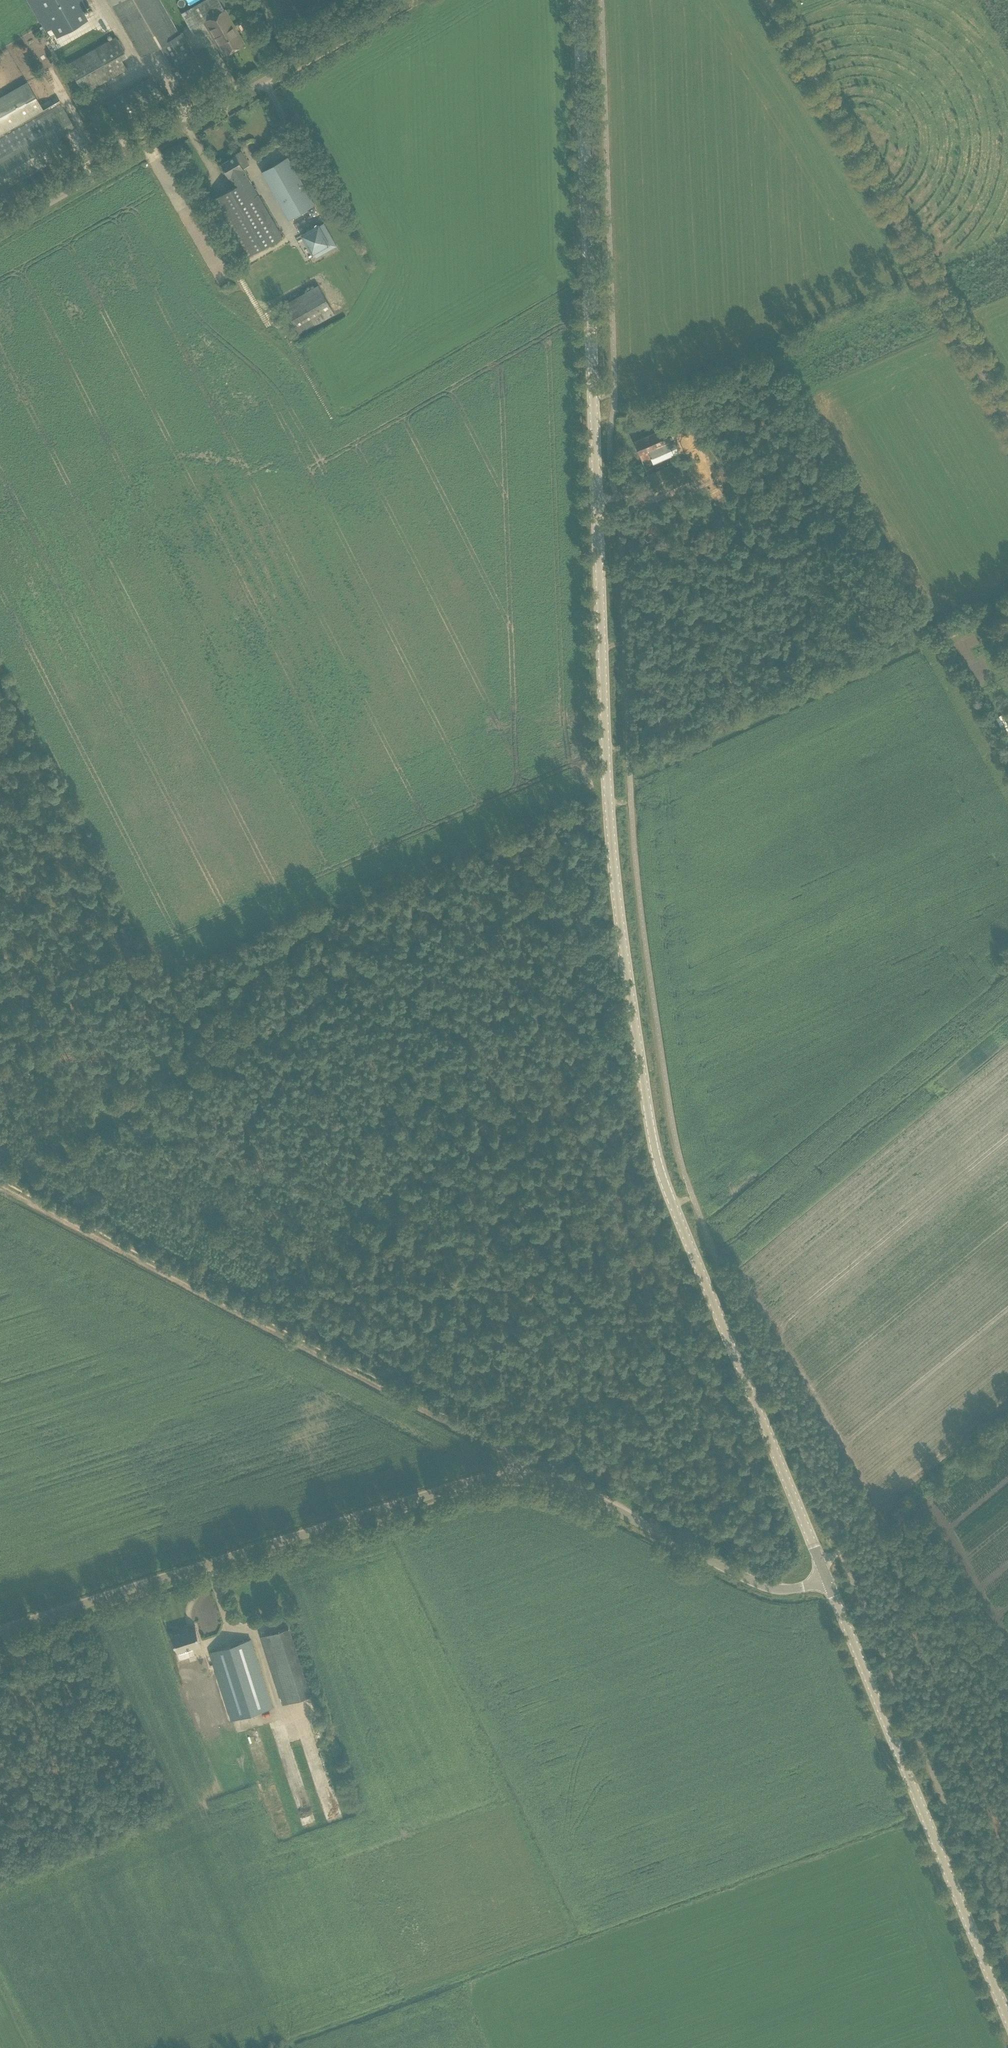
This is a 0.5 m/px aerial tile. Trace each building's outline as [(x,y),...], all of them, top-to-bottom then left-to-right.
[(38,19),(46,14),(58,35),(86,19),(75,0),(28,0),(38,19)] [(172,64),(191,54),(159,0),(109,0),(141,56),(161,45),(172,64)] [(181,14),(188,25),(193,34),(207,27),(218,46),(223,55),(243,44),(238,35),(218,0),(205,0),(181,14)] [(67,64),(83,93),(126,68),(121,60),(126,56),(115,37),(67,64)] [(216,73),(211,65),(203,51),(176,67),(186,84),(205,73),(208,78),(216,73)] [(162,98),(151,78),(107,103),(118,123),(162,98)] [(44,111),(26,82),(0,97),(0,135),(44,111)] [(67,152),(52,128),(0,159),(0,189),(67,152)] [(222,164),(229,177),(232,175),(238,186),(209,202),(242,260),(282,237),(243,169),(249,165),(242,153),(238,153),(234,155),(235,156),(222,164)] [(262,172),(286,214),(288,219),(315,204),(288,157),(262,172)] [(320,225),(303,234),(313,252),(316,257),(337,246),(324,223),(320,225)] [(283,304),(300,334),(334,314),(318,285),(283,304)] [(635,441),(644,462),(673,449),(668,438),(664,429),(635,441)] [(646,476),(654,495),(692,479),(684,460),(646,476)] [(691,510),(695,520),(714,512),(710,502),(691,510)] [(186,1631),(172,1635),(177,1652),(193,1647),(194,1649),(202,1647),(195,1626),(185,1629),(186,1631)] [(261,1636),(264,1646),(282,1703),(310,1694),(289,1627),(261,1636)] [(210,1652),(213,1662),(231,1719),(272,1706),(251,1639),(210,1652)]
